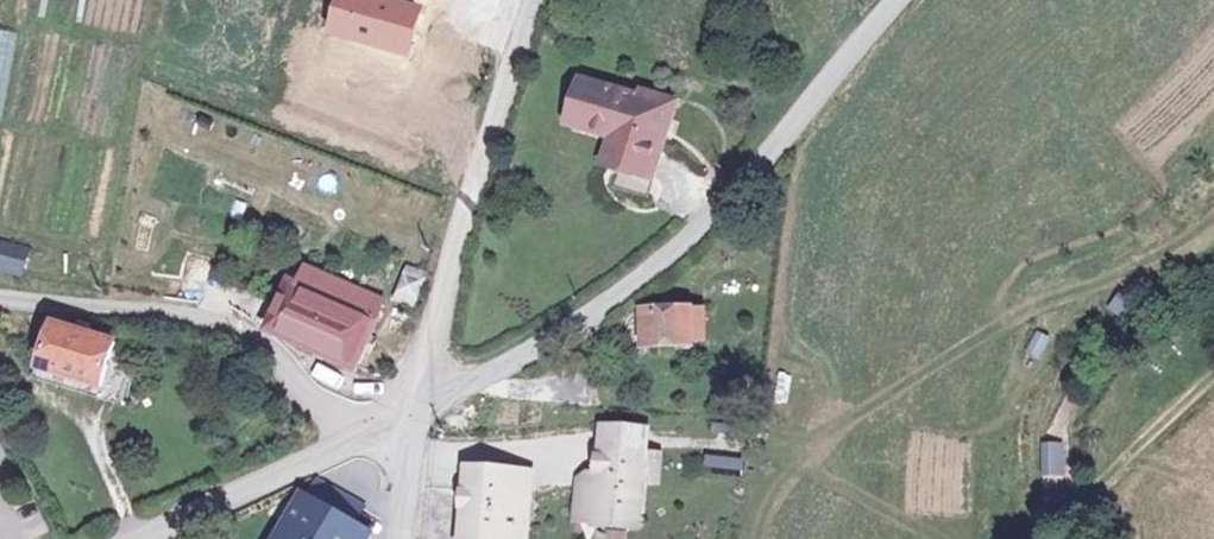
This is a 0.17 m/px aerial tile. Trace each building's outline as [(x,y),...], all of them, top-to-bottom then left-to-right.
[(16,31),(0,28),(0,119),(2,120),(16,31)] [(678,112),(597,83),(582,125),(633,143),(622,171),(628,173),(621,191),(652,202),(658,184),(653,182),(678,112)] [(0,248),(0,273),(6,274),(10,250),(0,248)] [(359,269),(327,257),(314,291),(289,281),(268,335),(355,370),(362,350),(368,333),(380,298),(352,286),(359,269)] [(428,282),(409,275),(399,302),(418,309),(428,282)] [(1115,292),(1109,312),(1128,319),(1134,298),(1115,292)] [(689,337),(690,305),(645,305),(646,338),(689,337)] [(47,326),(38,373),(106,390),(112,366),(108,367),(104,363),(106,358),(107,357),(111,341),(83,334),(85,327),(74,324),(72,332),(47,326)] [(1042,359),(1051,339),(1036,332),(1027,352),(1042,359)] [(377,337),(368,333),(362,350),(371,353),(377,337)] [(128,362),(107,357),(106,358),(104,363),(108,367),(112,366),(106,390),(38,373),(35,389),(111,408),(128,362)] [(777,371),(773,401),(799,405),(803,374),(777,371)] [(647,430),(603,426),(602,450),(646,453),(647,430)] [(1061,445),(1046,445),(1047,476),(1062,476),(1061,445)] [(646,453),(602,450),(599,484),(580,483),(577,514),(597,515),(597,519),(641,522),(644,478),(646,453)] [(658,454),(646,453),(644,478),(656,479),(658,454)] [(705,454),(704,467),(740,470),(741,457),(705,454)] [(467,488),(512,491),(510,538),(528,538),(532,473),(469,470),(467,488)] [(298,497),(277,538),(343,538),(350,525),(347,524),(356,508),(310,483),(301,499),(298,497)] [(467,488),(464,538),(510,538),(512,491),(467,488)]
